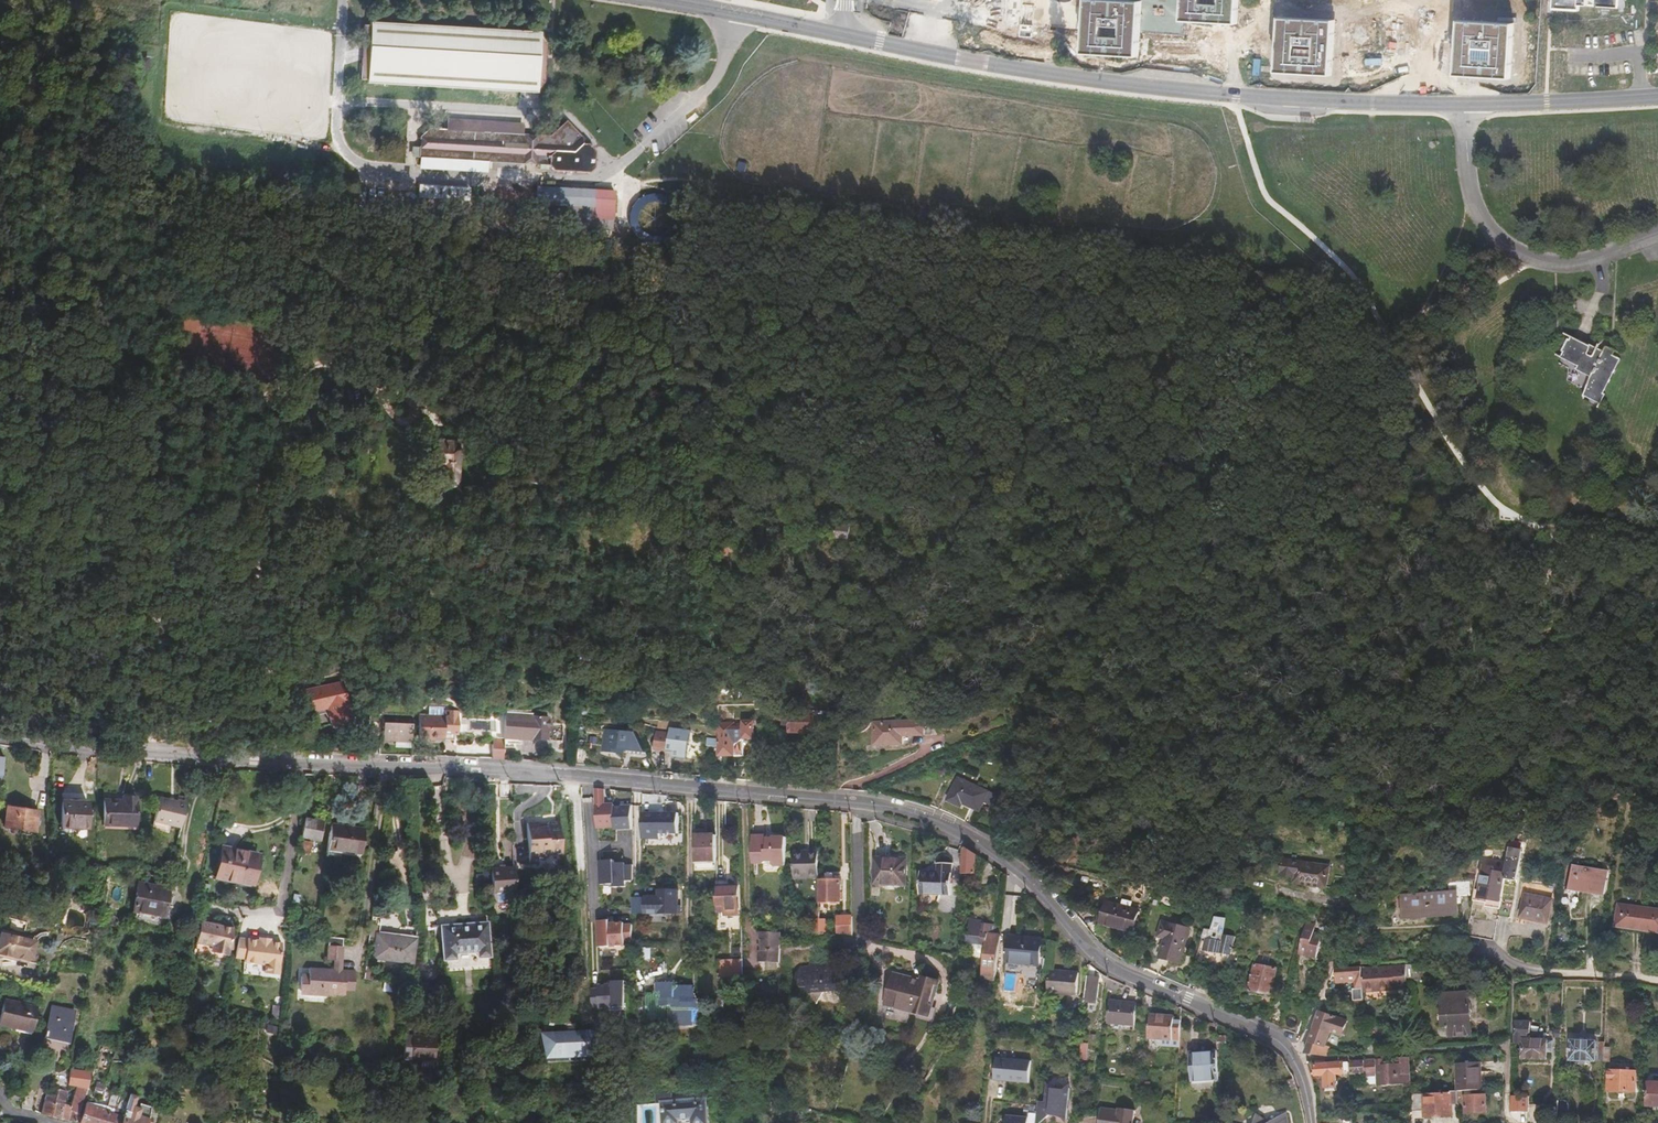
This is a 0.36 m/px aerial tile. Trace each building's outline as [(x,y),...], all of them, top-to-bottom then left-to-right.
[(1120,0),(1088,0),(1084,52),(1139,56),(1142,2),(1120,0)] [(1183,20),(1237,24),(1239,0),(1184,0),(1183,20)] [(1553,10),(1578,11),(1579,6),(1579,0),(1553,0),(1553,10)] [(1622,0),(1589,0),(1588,3),(1596,4),(1596,7),(1622,8),(1622,0)] [(1336,20),(1281,17),(1278,71),(1332,74),(1336,20)] [(544,82),(546,44),(540,36),(540,32),(370,22),(370,26),(363,25),(361,60),(360,80),(367,80),(367,83),(520,92),(537,93),(537,88),(544,82)] [(1515,25),(1460,22),(1457,76),(1511,79),(1515,25)] [(148,71),(149,58),(136,57),(135,70),(148,71)] [(594,152),(566,121),(548,136),(522,135),(523,123),(447,119),(447,130),(429,129),(422,136),(420,168),(487,172),(487,161),(549,165),(553,170),(588,172),(593,167),(594,152)] [(470,200),(471,186),(419,184),(418,197),(470,200)] [(611,239),(614,191),(536,187),(535,204),(565,205),(563,236),(611,239)] [(1603,351),(1569,335),(1551,355),(1588,378),(1581,394),(1597,402),(1617,364),(1615,350),(1603,351)] [(456,444),(425,443),(424,463),(441,463),(440,485),(454,486),(456,444)] [(847,528),(834,527),(833,536),(846,537),(847,528)] [(337,680),(295,692),(301,712),(320,706),(324,722),(347,716),(337,680)] [(448,738),(455,739),(455,722),(450,722),(446,715),(441,714),(440,723),(415,721),(414,743),(427,744),(428,741),(448,742),(448,738)] [(546,740),(547,718),(530,717),(530,716),(503,715),(501,738),(532,740),(532,739),(546,740)] [(813,717),(789,715),(788,734),(820,736),(821,724),(813,723),(813,717)] [(406,742),(407,720),(366,718),(364,740),(391,742),(406,742)] [(929,720),(868,722),(869,749),(910,748),(909,734),(930,734),(929,720)] [(715,721),(717,777),(728,778),(727,765),(733,765),(733,757),(740,756),(740,739),(751,739),(751,721),(740,721),(740,725),(731,725),(731,721),(715,721)] [(621,731),(602,730),(600,750),(620,752),(621,731)] [(686,736),(653,733),(652,748),(666,750),(665,754),(684,756),(686,736)] [(267,739),(266,748),(273,749),(274,740),(267,739)] [(713,750),(713,741),(704,741),(704,749),(713,750)] [(755,782),(765,783),(766,767),(756,766),(755,782)] [(992,795),(953,779),(944,800),(959,807),(961,804),(977,811),(981,801),(989,804),(992,795)] [(1509,780),(1496,779),(1494,788),(1508,789),(1509,780)] [(505,785),(496,785),(496,799),(506,799),(505,785)] [(608,790),(599,789),(600,829),(626,828),(626,832),(634,832),(634,807),(617,807),(617,804),(607,804),(608,790)] [(183,802),(185,795),(176,793),(174,800),(183,802)] [(176,831),(183,802),(174,800),(157,796),(150,825),(176,831)] [(118,801),(99,801),(99,826),(131,826),(131,798),(118,798),(118,801)] [(82,802),(58,801),(57,828),(81,828),(82,802)] [(2,805),(0,817),(0,825),(30,831),(34,811),(2,805)] [(679,814),(643,814),(644,840),(661,840),(661,835),(679,835),(679,814)] [(320,824),(302,820),(298,835),(317,839),(320,824)] [(559,855),(558,824),(546,824),(544,828),(544,829),(535,830),(535,824),(524,824),(526,861),(540,860),(545,856),(559,855)] [(362,829),(328,825),(325,850),(358,855),(362,829)] [(702,831),(693,831),(694,863),(714,863),(714,837),(702,837),(702,831)] [(766,833),(749,833),(749,865),(772,865),(772,867),(783,867),(783,837),(770,837),(770,838),(766,838),(766,833)] [(960,845),(960,875),(973,875),(973,854),(960,845)] [(1012,853),(1023,860),(1028,853),(1017,846),(1012,853)] [(255,855),(220,848),(214,877),(249,884),(255,855)] [(1522,881),(1527,850),(1513,848),(1510,865),(1508,878),(1522,881)] [(816,878),(815,851),(790,852),(792,879),(816,878)] [(1504,900),(1508,878),(1510,865),(1499,863),(1499,859),(1489,857),(1483,888),(1476,887),(1474,896),(1503,901),(1504,900)] [(904,859),(871,859),(871,887),(904,887),(904,859)] [(1326,866),(1280,860),(1278,874),(1289,876),(1288,884),(1323,889),(1326,866)] [(616,863),(602,864),(603,888),(617,887),(617,890),(628,890),(627,884),(635,884),(634,867),(626,868),(626,866),(616,866),(616,863)] [(949,894),(948,863),(934,863),(934,872),(917,872),(917,894),(949,894)] [(1609,873),(1572,868),(1568,889),(1606,894),(1609,873)] [(490,896),(513,895),(512,871),(488,872),(490,896)] [(817,881),(818,903),(840,902),(839,880),(831,880),(831,874),(824,874),(824,880),(817,881)] [(724,882),(715,882),(715,913),(723,913),(723,916),(733,916),(732,898),(735,898),(735,887),(724,887),(724,882)] [(1451,891),(1431,892),(1432,917),(1459,916),(1458,905),(1458,898),(1462,898),(1472,897),(1471,882),(1451,883),(1451,891)] [(134,883),(128,911),(161,917),(166,888),(134,883)] [(679,890),(660,890),(660,895),(646,895),(647,914),(680,913),(679,890)] [(1402,895),(1404,919),(1432,917),(1431,892),(1402,895)] [(1549,924),(1554,899),(1527,894),(1523,919),(1549,924)] [(1643,920),(1646,900),(1620,897),(1618,917),(1643,920)] [(1500,919),(1514,921),(1518,902),(1504,900),(1503,901),(1500,919)] [(1646,900),(1643,920),(1657,921),(1657,901),(1646,900)] [(1136,910),(1104,903),(1099,925),(1131,932),(1136,910)] [(804,934),(818,933),(824,933),(823,910),(808,910),(808,921),(805,922),(804,934)] [(1469,936),(1496,941),(1500,922),(1476,917),(1474,928),(1470,928),(1469,936)] [(849,935),(849,918),(836,918),(836,934),(849,935)] [(305,921),(296,920),(295,928),(303,929),(305,921)] [(981,976),(993,977),(998,924),(966,920),(964,944),(974,945),(984,946),(984,954),(981,976)] [(230,929),(197,922),(192,943),(208,947),(207,949),(216,951),(216,954),(224,956),(230,929)] [(489,957),(486,922),(438,925),(440,961),(454,960),(454,954),(475,953),(475,958),(489,957)] [(1187,928),(1160,922),(1157,938),(1163,939),(1159,959),(1179,964),(1187,928)] [(615,923),(604,923),(605,949),(630,949),(630,944),(636,944),(635,928),(629,928),(629,926),(615,926),(615,923)] [(1303,924),(1297,955),(1314,959),(1319,935),(1311,933),(1312,926),(1303,924)] [(1241,940),(1242,935),(1204,929),(1203,936),(1207,936),(1204,952),(1231,956),(1234,939),(1241,940)] [(778,963),(779,933),(758,932),(758,941),(760,941),(759,951),(757,951),(757,963),(778,963)] [(411,940),(374,935),(370,958),(408,963),(411,940)] [(1041,941),(1006,937),(1003,963),(1038,967),(1041,941)] [(255,941),(235,938),(233,958),(243,959),(242,963),(263,965),(262,973),(275,975),(279,944),(266,942),(255,941)] [(0,940),(0,966),(32,973),(37,949),(0,940)] [(340,964),(342,941),(325,940),(323,963),(340,964)] [(1372,953),(1372,942),(1358,943),(1358,954),(1372,953)] [(984,954),(984,946),(974,945),(974,949),(976,954),(984,954)] [(741,980),(741,961),(716,961),(717,1001),(724,1001),(723,984),(732,984),(732,981),(741,980)] [(339,972),(340,964),(323,963),(322,971),(339,972)] [(794,981),(801,991),(806,991),(814,1003),(822,990),(844,989),(849,979),(838,963),(822,964),(819,968),(810,964),(807,968),(798,968),(794,974),(796,977),(794,981)] [(1428,981),(1427,964),(1408,965),(1409,982),(1428,981)] [(1272,969),(1251,965),(1247,992),(1268,996),(1272,969)] [(1408,965),(1362,968),(1363,991),(1409,988),(1409,982),(1408,965)] [(1362,968),(1335,969),(1336,978),(1357,977),(1358,1003),(1363,1002),(1363,991),(1362,968)] [(355,973),(339,972),(322,971),(304,969),(304,977),(296,976),(294,991),(302,991),(302,995),(321,997),(321,993),(339,995),(340,990),(354,991),(355,973)] [(1076,973),(1048,970),(1046,992),(1074,995),(1076,973)] [(891,974),(883,1003),(912,1011),(913,1008),(926,1011),(934,981),(918,977),(917,981),(891,974)] [(1098,979),(1087,978),(1085,1003),(1096,1004),(1098,979)] [(627,981),(616,982),(616,985),(602,986),(602,989),(594,990),(595,1007),(603,1006),(603,1009),(627,1008),(627,981)] [(692,1025),(691,989),(675,989),(675,984),(655,984),(655,996),(645,996),(645,1020),(667,1020),(667,1025),(692,1025)] [(1469,994),(1440,996),(1442,1028),(1448,1028),(1449,1035),(1471,1033),(1469,994)] [(1133,1005),(1109,1002),(1106,1024),(1131,1026),(1133,1005)] [(71,1013),(47,1008),(40,1037),(64,1043),(71,1013)] [(1333,1009),(1321,1009),(1307,1053),(1327,1057),(1330,1049),(1325,1047),(1330,1031),(1343,1035),(1348,1020),(1333,1015),(1333,1009)] [(1261,1023),(1278,1030),(1278,1029),(1282,1013),(1274,1010),(1264,1015),(1261,1023)] [(1278,1029),(1295,1033),(1299,1017),(1282,1013),(1278,1029)] [(1172,1017),(1148,1015),(1146,1039),(1170,1041),(1172,1017)] [(0,1018),(0,1044),(24,1049),(29,1025),(0,1018)] [(1522,1028),(1516,1028),(1515,1057),(1522,1057),(1522,1059),(1548,1060),(1548,1053),(1553,1054),(1554,1042),(1522,1040),(1522,1028)] [(223,1048),(225,1031),(215,1030),(214,1036),(211,1036),(210,1046),(223,1048)] [(592,1034),(543,1035),(544,1061),(593,1060),(592,1034)] [(433,1037),(403,1035),(402,1053),(409,1053),(408,1059),(432,1061),(433,1037)] [(1225,1050),(1224,1036),(1215,1037),(1216,1050),(1225,1050)] [(1598,1059),(1598,1040),(1571,1039),(1570,1059),(1598,1059)] [(1366,1055),(1381,1054),(1380,1045),(1366,1046),(1366,1055)] [(509,1064),(507,1051),(496,1052),(498,1065),(509,1064)] [(1217,1081),(1215,1053),(1188,1056),(1190,1083),(1217,1081)] [(1032,1060),(996,1056),(994,1078),(1030,1082),(1032,1060)] [(1354,1061),(1355,1076),(1367,1075),(1368,1078),(1382,1077),(1382,1088),(1411,1086),(1409,1058),(1398,1058),(1398,1064),(1373,1065),(1373,1060),(1354,1061)] [(1347,1073),(1353,1072),(1352,1062),(1347,1062),(1346,1060),(1338,1060),(1338,1063),(1329,1064),(1327,1063),(1327,1061),(1316,1062),(1317,1077),(1326,1077),(1327,1090),(1338,1089),(1337,1076),(1347,1075),(1347,1073)] [(1457,1064),(1459,1092),(1482,1090),(1480,1063),(1457,1064)] [(1637,1092),(1638,1070),(1610,1069),(1609,1091),(1637,1092)] [(63,1091),(67,1071),(51,1070),(41,1100),(60,1105),(63,1095),(63,1091)] [(86,1073),(67,1071),(63,1091),(67,1092),(68,1088),(76,1088),(76,1095),(82,1095),(86,1073)] [(1292,1090),(1297,1088),(1294,1079),(1289,1080),(1292,1090)] [(1650,1083),(1649,1107),(1657,1107),(1657,1083),(1650,1083)] [(1038,1117),(1069,1120),(1071,1087),(1047,1085),(1045,1101),(1040,1100),(1038,1117)] [(9,1100),(19,1102),(21,1092),(11,1089),(9,1100)] [(21,1090),(21,1092),(19,1102),(17,1108),(29,1111),(33,1092),(21,1090)] [(118,1113),(123,1099),(101,1092),(98,1105),(112,1109),(111,1111),(118,1113)] [(1453,1105),(1460,1105),(1459,1092),(1451,1092),(1451,1095),(1425,1097),(1425,1094),(1412,1095),(1413,1109),(1414,1118),(1427,1117),(1428,1122),(1454,1121),(1453,1105)] [(124,1094),(123,1099),(118,1113),(118,1116),(115,1122),(143,1122),(147,1109),(136,1105),(134,1109),(130,1108),(132,1097),(124,1094)] [(689,1122),(706,1122),(703,1098),(669,1102),(668,1094),(653,1096),(654,1105),(658,1105),(659,1122),(677,1122),(676,1121),(689,1120),(689,1122)] [(41,1100),(37,1116),(59,1120),(71,1122),(73,1122),(79,1105),(73,1103),(71,1109),(64,1107),(67,1096),(63,1095),(60,1105),(41,1100)] [(1487,1096),(1468,1098),(1469,1115),(1489,1114),(1487,1096)] [(1570,1099),(1559,1098),(1559,1102),(1559,1117),(1559,1118),(1570,1118),(1570,1099)] [(118,1116),(83,1105),(77,1122),(115,1122),(118,1116)] [(1099,1109),(1098,1122),(1131,1122),(1133,1110),(1116,1109),(1116,1111),(1099,1109)] [(1286,1114),(1268,1122),(1287,1122),(1286,1114)] [(1254,1115),(1252,1122),(1267,1122),(1254,1115)]
